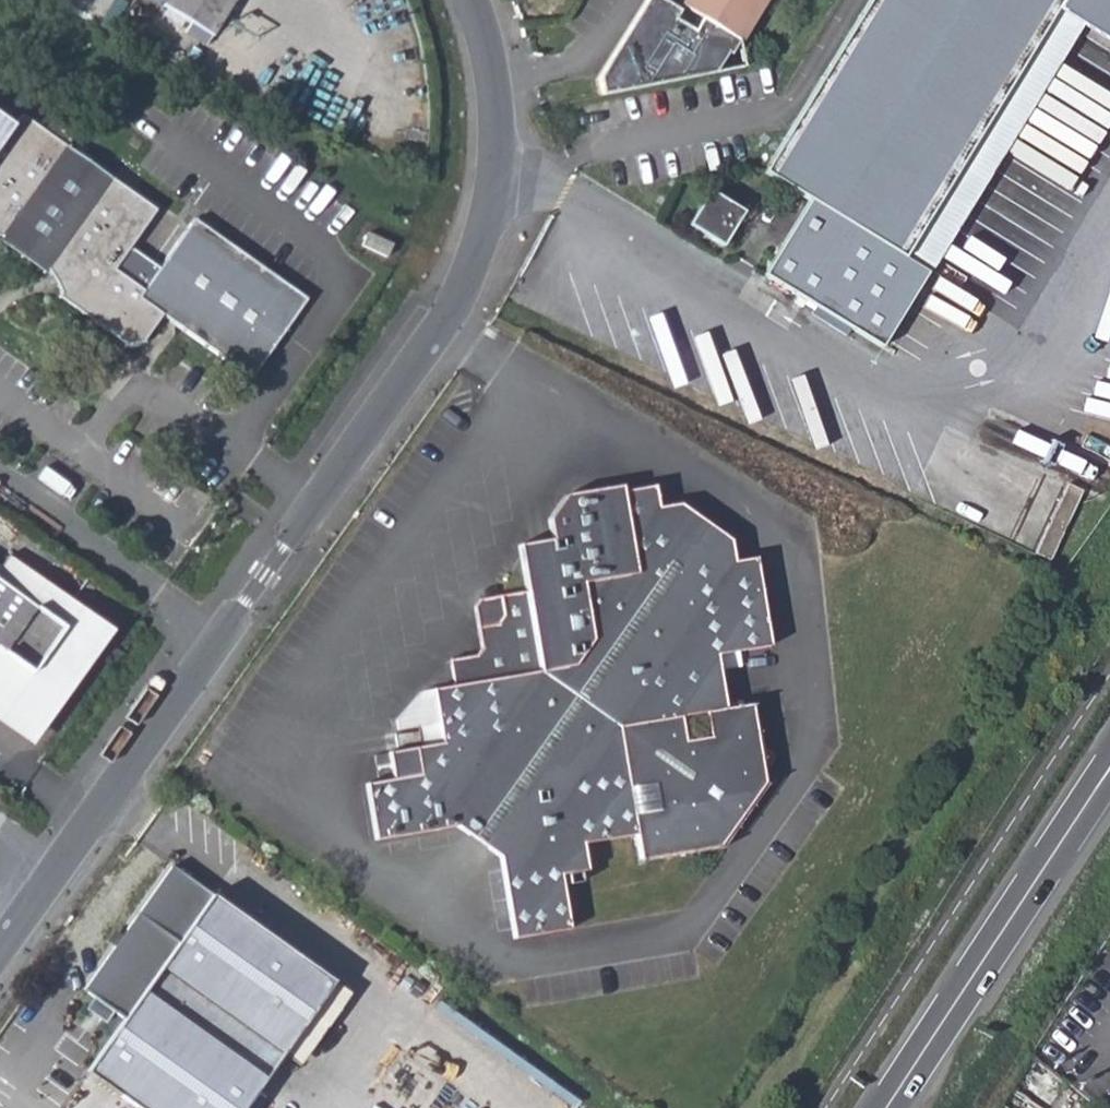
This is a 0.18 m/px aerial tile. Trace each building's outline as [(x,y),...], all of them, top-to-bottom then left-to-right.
[(161,11),(211,42),(237,0),(168,0),(161,11)] [(682,4),(702,16),(694,29),(674,17),(680,9),(665,0),(645,0),(599,76),(603,96),(715,73),(729,51),(732,53),(764,0),(685,0),(682,4)] [(923,271),(899,255),(1059,1),(1083,15),(1106,29),(1109,24),(1109,0),(869,0),(763,170),(807,197),(761,274),(875,347),(923,271)] [(899,255),(923,271),(1083,15),(1059,1),(899,255)] [(46,274),(58,294),(131,347),(147,348),(167,320),(251,379),(308,299),(192,217),(155,264),(129,246),(157,207),(20,111),(12,122),(0,113),(0,243),(46,274)] [(708,191),(687,224),(718,245),(741,211),(708,191)] [(394,244),(367,231),(361,246),(387,258),(394,244)] [(385,753),(389,780),(362,785),(372,847),(453,834),(496,863),(507,944),(567,936),(559,881),(587,878),(582,846),(636,838),(640,868),(694,860),(691,841),(713,838),(720,829),(729,829),(736,811),(731,809),(745,786),(742,764),(758,761),(748,707),(721,712),(711,658),(765,649),(749,563),(728,567),(672,507),(650,511),(647,489),(614,495),(609,490),(555,499),(542,539),(544,555),(512,560),(517,592),(469,600),(464,606),(471,649),(464,656),(442,659),(446,686),(425,690),(413,691),(395,731),(414,728),(430,726),(433,746),(417,749),(385,753)] [(1064,493),(1033,557),(1042,561),(1074,496),(1064,493)] [(17,729),(45,716),(109,623),(14,555),(3,567),(0,565),(0,717),(17,729)] [(111,655),(119,660),(125,651),(118,645),(111,655)] [(430,726),(414,728),(417,749),(433,746),(430,726)] [(79,1080),(119,1107),(242,1107),(326,988),(164,875),(77,998),(117,1026),(79,1080)]
